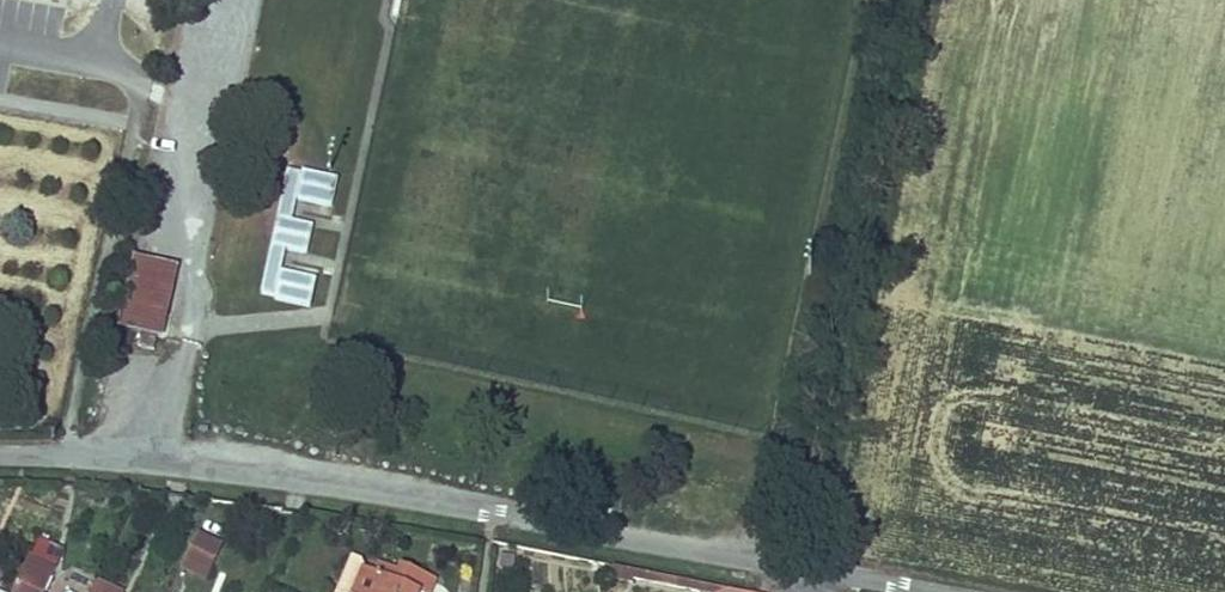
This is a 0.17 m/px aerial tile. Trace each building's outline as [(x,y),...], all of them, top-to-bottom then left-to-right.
[(305,176),(292,173),(264,295),(278,298),(277,302),(313,310),(319,282),(283,274),(288,251),(309,256),(316,228),(294,223),(299,201),(335,209),(341,181),(306,173),(305,176)] [(158,338),(175,266),(134,256),(118,329),(158,338)] [(138,337),(116,332),(114,344),(135,349),(138,337)] [(155,340),(140,337),(138,347),(153,350),(155,340)] [(195,535),(184,561),(208,572),(220,546),(195,535)] [(56,568),(30,556),(14,591),(46,591),(56,568)] [(362,568),(364,568),(362,560),(352,556),(336,591),(352,591),(362,568)] [(184,561),(181,566),(206,577),(208,572),(184,561)] [(399,573),(380,564),(376,574),(395,582),(399,573)] [(435,580),(402,566),(399,573),(395,582),(376,574),(364,568),(362,568),(352,591),(430,591),(435,580)] [(726,589),(613,566),(610,579),(631,583),(632,579),(701,591),(720,591),(726,589)]
